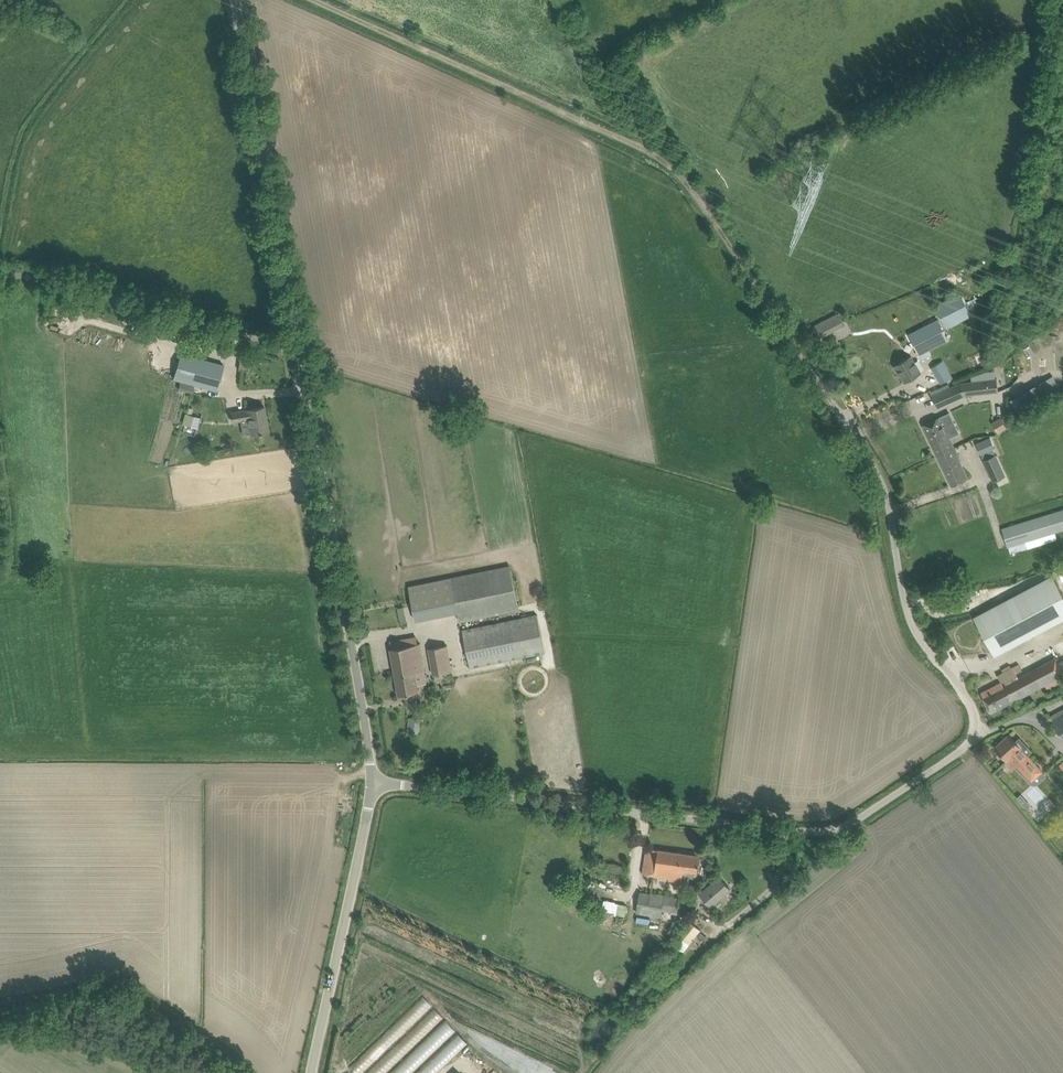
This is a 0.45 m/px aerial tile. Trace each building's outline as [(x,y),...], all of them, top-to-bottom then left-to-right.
[(934,305),(946,327),(971,313),(960,292),(934,305)] [(813,326),(819,337),(844,325),(838,314),(813,326)] [(948,339),(938,319),(909,334),(919,354),(948,339)] [(223,365),(181,353),(174,378),(216,390),(223,365)] [(896,365),(905,381),(920,372),(911,356),(896,365)] [(931,366),(941,382),(952,376),(943,359),(931,366)] [(998,391),(997,377),(960,381),(931,394),(937,407),(964,395),(998,391)] [(1015,412),(1046,397),(1039,381),(1007,396),(1015,412)] [(181,382),(178,389),(179,390),(192,393),(194,386),(181,382)] [(248,417),(251,434),(268,431),(264,406),(230,412),(231,420),(248,417)] [(185,412),(182,421),(197,425),(200,416),(185,412)] [(922,425),(937,455),(954,447),(940,416),(922,425)] [(992,422),(998,432),(1007,427),(1001,417),(992,422)] [(990,437),(976,443),(980,453),(992,448),(995,447),(990,437)] [(954,447),(937,455),(952,486),(968,478),(957,456),(958,455),(954,447)] [(983,459),(992,481),(1006,475),(996,453),(983,459)] [(1007,546),(1062,529),(1062,509),(1002,528),(1007,546)] [(510,566),(452,577),(459,611),(461,622),(519,610),(510,566)] [(995,656),(1062,619),(1062,594),(1052,574),(974,616),(995,656)] [(402,605),(407,621),(411,620),(407,604),(402,605)] [(462,630),(470,667),(545,652),(537,614),(462,630)] [(418,691),(415,671),(425,670),(419,636),(390,641),(391,648),(390,648),(398,694),(418,691)] [(452,670),(448,645),(429,648),(433,674),(452,670)] [(991,712),(1062,674),(1062,673),(1055,657),(1018,676),(1013,667),(997,675),(1001,682),(981,693),(991,712)] [(1062,738),(1062,713),(1052,719),(1062,738)] [(409,717),(407,735),(418,736),(420,718),(409,717)] [(1010,757),(1031,780),(1042,771),(1009,734),(995,747),(1007,760),(1010,757)] [(1021,794),(1017,798),(1026,808),(1030,805),(1021,794)] [(675,880),(682,881),(684,871),(698,872),(700,855),(647,848),(643,874),(675,878),(675,880)] [(618,884),(624,885),(628,867),(603,863),(601,877),(619,880),(618,884)] [(700,894),(711,906),(731,889),(719,877),(700,894)] [(641,892),(638,913),(662,916),(663,909),(664,910),(670,911),(677,911),(679,912),(681,898),(641,892)] [(600,923),(612,925),(613,923),(616,923),(621,902),(605,899),(600,923)] [(427,1072),(435,1072),(467,1042),(457,1031),(456,1031),(444,1018),(423,996),(382,1034),(386,1039),(382,1043),(389,1050),(386,1053),(396,1064),(389,1071),(390,1072),(410,1072),(419,1065),(427,1072)]
